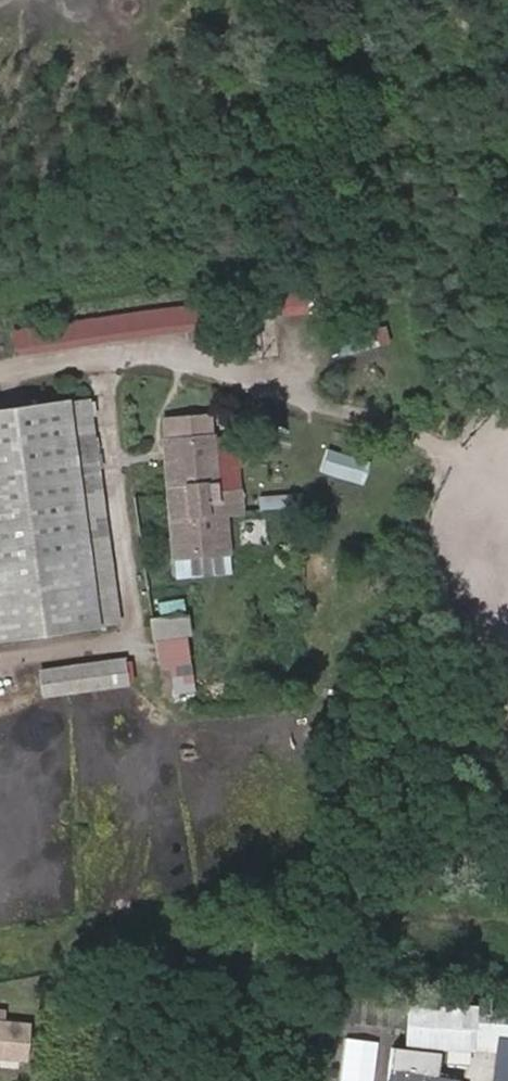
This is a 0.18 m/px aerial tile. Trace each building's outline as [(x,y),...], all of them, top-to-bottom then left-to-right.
[(345,281),(270,291),(272,307),(347,297),(345,281)] [(11,329),(13,347),(185,320),(187,326),(212,323),(208,299),(11,329)] [(383,317),(338,332),(345,354),(391,339),(383,317)] [(65,398),(85,549),(95,622),(111,620),(89,469),(95,469),(84,395),(65,398)] [(65,398),(0,407),(0,637),(95,622),(85,549),(65,398)] [(160,418),(172,556),(222,551),(219,511),(234,510),(232,490),(212,492),(205,414),(160,418)] [(366,478),(369,454),(326,448),(322,471),(366,478)] [(181,639),(179,618),(149,620),(151,642),(181,639)] [(122,658),(37,671),(39,690),(125,678),(122,658)] [(397,1002),(328,994),(324,1022),(340,1025),(341,1015),(394,1022),(397,1002)] [(472,1026),(474,1006),(441,1003),(439,1023),(472,1026)] [(23,1057),(26,1025),(0,1023),(0,1055),(23,1057)] [(391,1080),(433,1080),(436,1061),(396,1053),(391,1080)]
